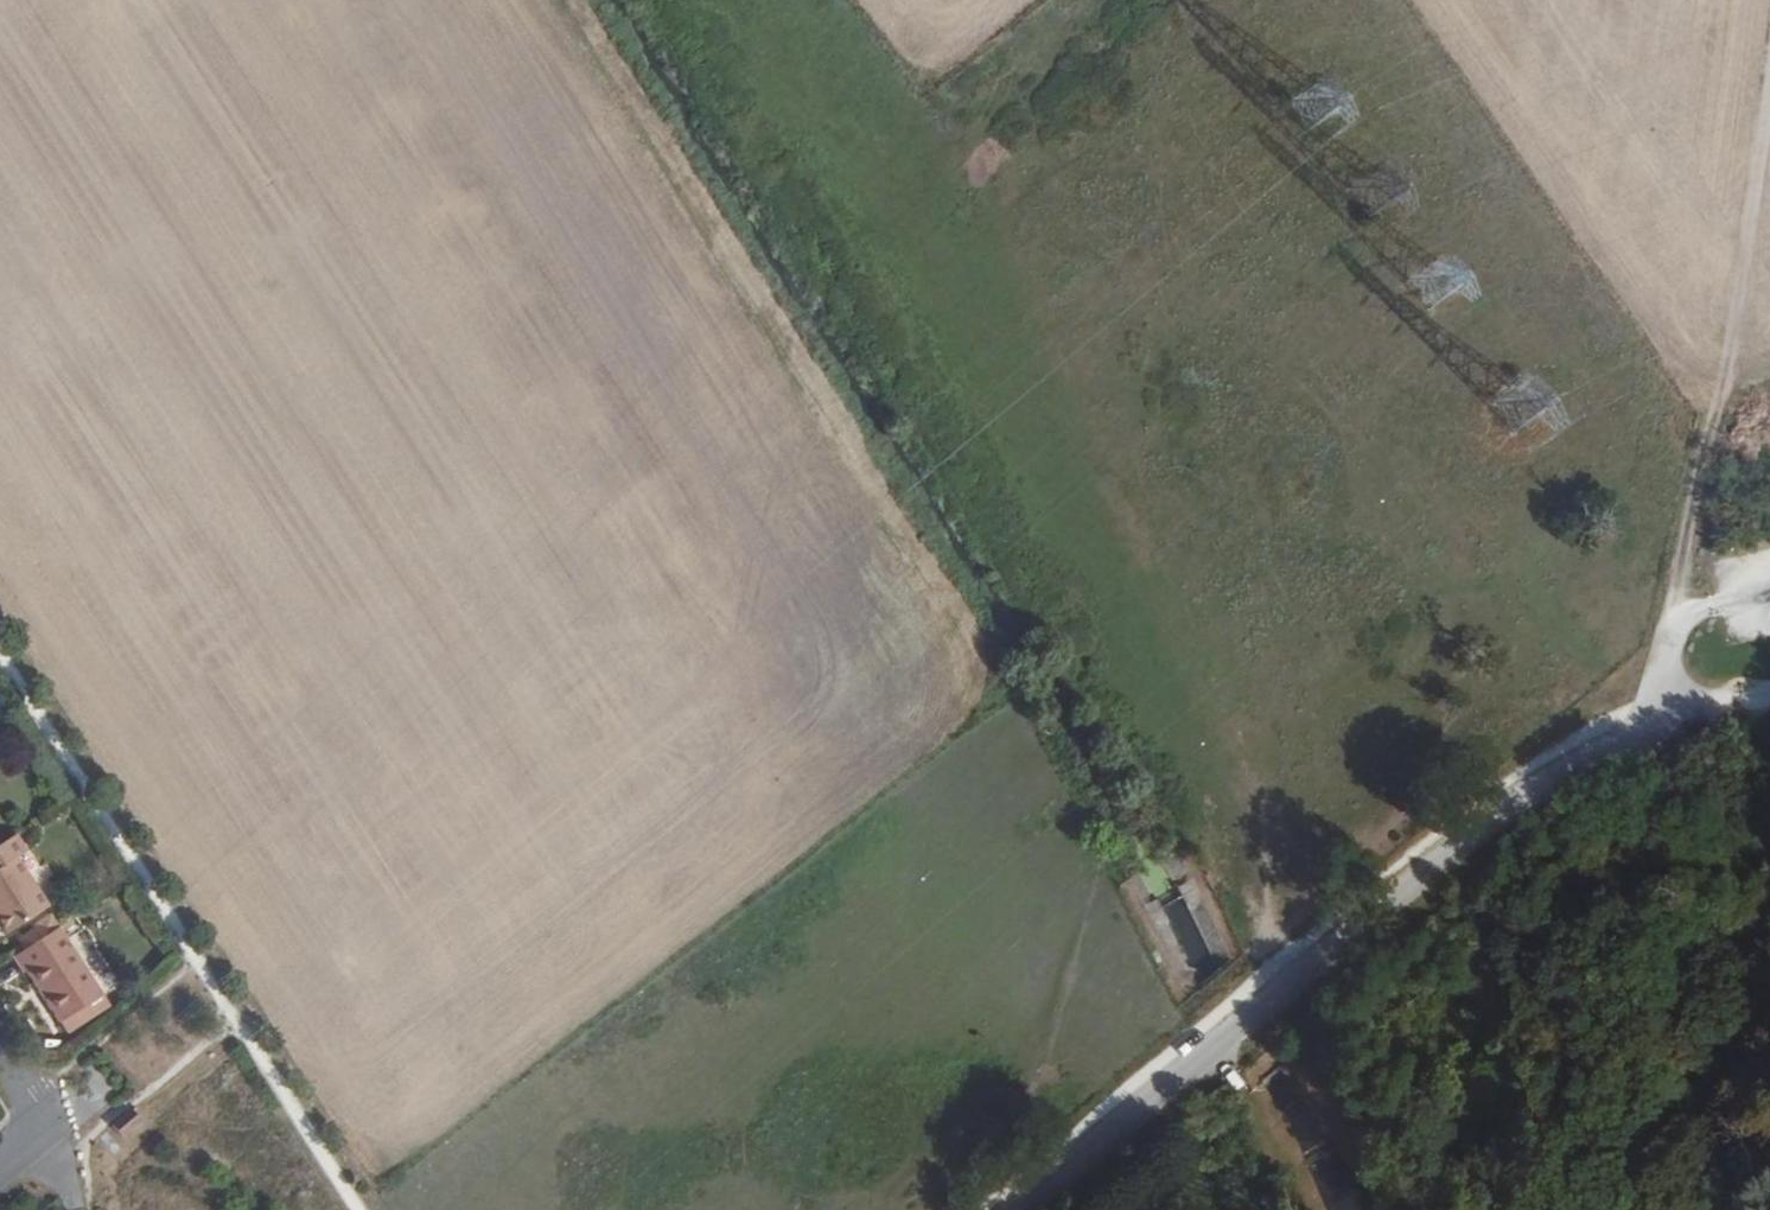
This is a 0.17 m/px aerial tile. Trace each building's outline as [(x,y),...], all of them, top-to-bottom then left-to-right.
[(15,834),(0,843),(0,932),(3,936),(47,907),(16,858),(26,852),(15,834)] [(103,992),(59,926),(9,958),(21,976),(26,972),(60,1022),(62,1021),(103,992)] [(107,998),(103,992),(62,1021),(66,1027),(107,998)]
